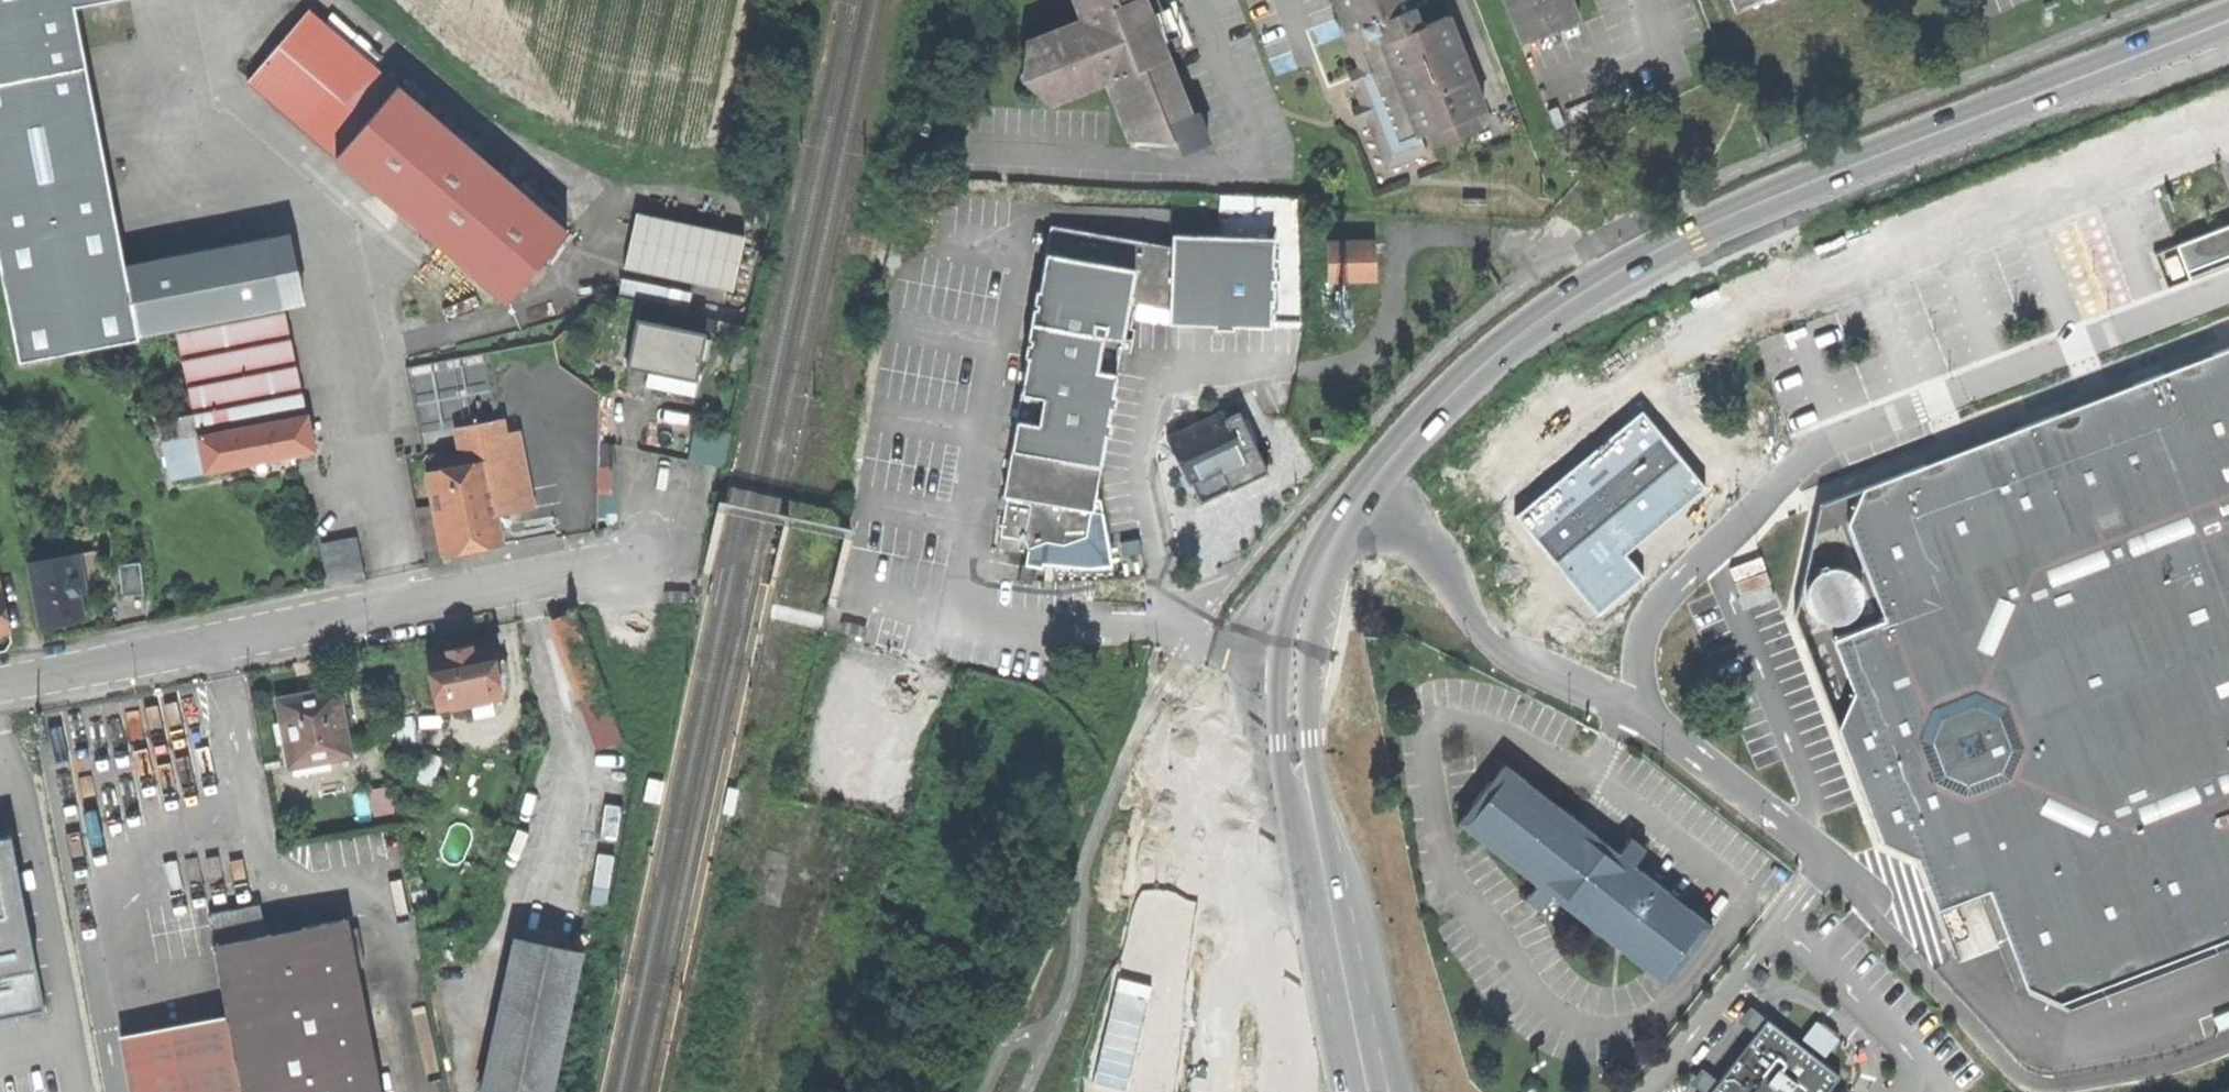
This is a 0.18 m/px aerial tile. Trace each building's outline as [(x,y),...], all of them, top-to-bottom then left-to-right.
[(88,69),(77,8),(121,0),(0,0),(0,86),(88,69)] [(1192,113),(1168,53),(1155,18),(1148,0),(1077,0),(1083,17),(1027,39),(1051,101),(1108,80),(1131,136),(1192,113)] [(1155,18),(1168,53),(1185,46),(1167,0),(1148,0),(1155,18)] [(1490,122),(1442,0),(1426,0),(1415,4),(1413,0),(1336,0),(1348,30),(1352,28),(1356,38),(1361,36),(1365,46),(1361,47),(1367,64),(1373,79),(1355,87),(1363,106),(1352,110),(1356,121),(1367,116),(1388,169),(1429,153),(1422,134),(1431,130),(1436,143),(1490,122)] [(1524,43),(1583,19),(1575,0),(1507,0),(1524,43)] [(1738,13),(1748,9),(1758,11),(1764,2),(1773,6),(1776,0),(1732,0),(1738,13)] [(250,83),(337,158),(399,86),(311,11),(250,83)] [(1349,72),(1355,87),(1373,79),(1367,64),(1349,72)] [(144,337),(131,267),(126,268),(88,69),(0,86),(0,256),(21,365),(145,341),(144,337)] [(415,82),(406,93),(568,232),(578,221),(415,82)] [(406,93),(399,86),(337,158),(507,304),(568,232),(406,93)] [(736,289),(747,231),(635,209),(624,267),(736,289)] [(1026,538),(1033,547),(1049,542),(1066,544),(1091,535),(1099,498),(1136,305),(1175,312),(1178,248),(1058,226),(1007,493),(1014,494),(1006,534),(1026,538)] [(2228,267),(2228,227),(2178,247),(2192,282),(2228,267)] [(1178,234),(1178,248),(1175,312),(1174,325),(1277,328),(1280,241),(1178,234)] [(144,337),(180,330),(284,310),(271,240),(131,267),(144,337)] [(1334,285),(1382,284),(1381,243),(1333,245),(1334,285)] [(202,437),(209,472),(253,463),(254,468),(259,473),(269,471),(272,465),(271,461),(285,458),(314,452),(284,310),(180,330),(202,437)] [(664,370),(699,378),(709,331),(641,318),(633,363),(664,370)] [(2176,372),(2169,394),(2148,384),(2047,423),(2040,443),(2020,433),(1920,473),(1914,492),(1894,482),(1864,493),(1848,527),(1884,623),(1835,643),(1853,694),(1828,705),(1885,851),(1916,861),(1938,913),(1988,895),(2023,987),(2060,1003),(2087,993),(2097,971),(2117,982),(2215,944),(2227,922),(2228,923),(2228,352),(2176,372)] [(475,369),(486,424),(505,421),(494,365),(475,369)] [(1170,436),(1192,484),(1247,459),(1244,452),(1258,446),(1242,412),(1228,418),(1225,411),(1170,436)] [(1643,413),(1517,516),(1598,615),(1644,577),(1626,555),(1706,489),(1643,413)] [(460,430),(467,464),(468,469),(488,465),(498,516),(536,509),(520,432),(508,434),(505,421),(486,424),(460,430)] [(174,480),(209,472),(202,437),(167,444),(174,480)] [(428,465),(431,477),(450,473),(449,467),(448,460),(428,465)] [(438,513),(447,556),(472,551),(504,545),(498,516),(488,465),(468,469),(467,464),(449,467),(450,473),(431,477),(438,513)] [(1105,499),(1099,498),(1091,535),(1066,544),(1049,542),(1033,547),(1031,563),(1047,566),(1048,562),(1064,565),(1082,566),(1092,563),(1094,566),(1117,564),(1105,499)] [(428,560),(447,556),(438,513),(420,517),(428,560)] [(1024,549),(1026,538),(1006,534),(1004,546),(1024,549)] [(329,550),(334,582),(366,577),(361,545),(329,550)] [(97,553),(72,558),(79,594),(94,591),(92,582),(102,580),(97,553)] [(32,566),(44,628),(63,624),(84,620),(79,594),(72,558),(32,566)] [(120,570),(125,601),(147,598),(142,567),(120,570)] [(666,593),(666,602),(688,601),(688,592),(666,593)] [(11,633),(3,593),(0,593),(0,636),(11,633)] [(589,712),(608,705),(574,615),(555,622),(589,712)] [(865,627),(841,621),(840,628),(863,633),(865,627)] [(427,657),(437,710),(472,704),(493,699),(502,698),(491,644),(471,648),(453,652),(452,647),(446,643),(436,645),(433,650),(434,656),(427,657)] [(277,701),(290,767),(349,756),(336,690),(303,696),(277,701)] [(496,714),(493,699),(472,704),(475,718),(496,714)] [(645,800),(662,804),(667,781),(650,777),(645,800)] [(1667,972),(1702,927),(1509,777),(1474,821),(1667,972)] [(733,790),(724,788),(719,813),(728,814),(733,790)] [(0,833),(0,1015),(45,1007),(13,831),(0,833)] [(210,914),(216,946),(269,937),(262,905),(233,910),(210,914)] [(358,968),(367,966),(361,929),(352,931),(349,922),(269,937),(216,946),(214,947),(228,1021),(241,1091),(383,1091),(358,968)] [(517,941),(484,1091),(553,1091),(583,955),(551,948),(517,941)] [(1757,1029),(1764,1013),(1746,1006),(1740,1022),(1757,1029)] [(1845,1075),(1771,1018),(1713,1091),(1831,1091),(1845,1075)] [(131,1091),(241,1091),(228,1021),(121,1041),(131,1091)] [(1808,1038),(1829,1055),(1842,1037),(1821,1021),(1808,1038)]
